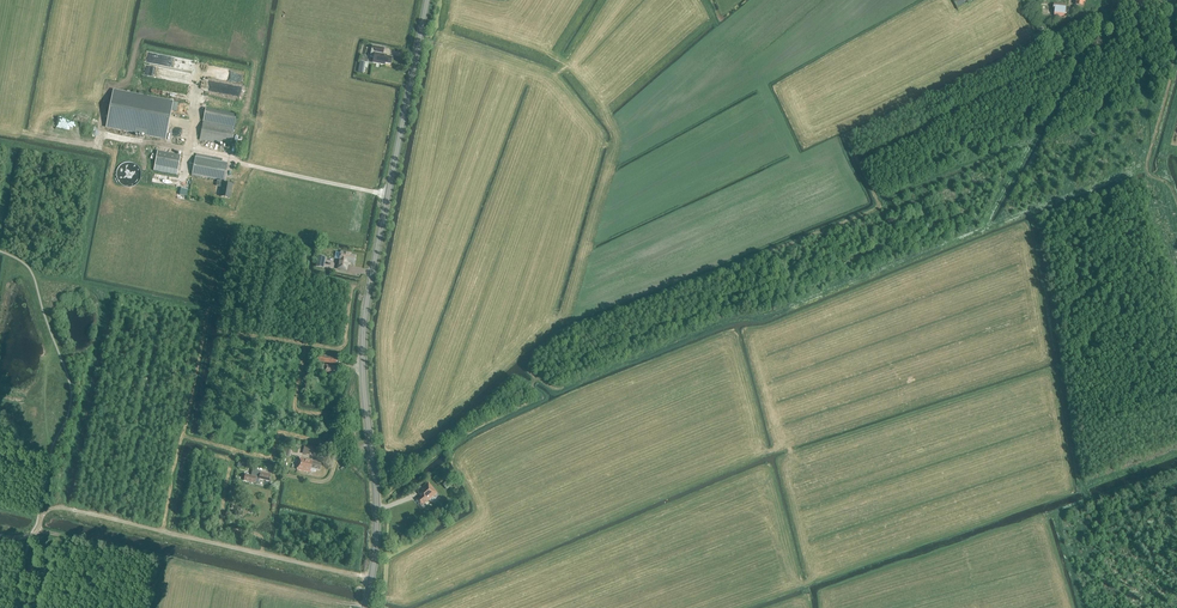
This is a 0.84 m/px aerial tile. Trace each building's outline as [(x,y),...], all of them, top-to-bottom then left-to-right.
[(1055,10),(1054,17),(1066,18),(1067,11),(1066,11),(1066,6),(1054,4),(1053,9),(1055,10)] [(391,64),(392,58),(386,57),(386,55),(383,54),(384,48),(372,46),(370,57),(374,58),(373,63),(384,65),(385,63),(391,64)] [(113,89),(107,123),(166,135),(173,101),(113,89)] [(231,146),(234,127),(237,115),(205,109),(199,140),(231,146)] [(178,170),(181,156),(157,151),(155,166),(178,170)] [(212,157),(197,154),(196,157),(195,157),(192,176),(197,177),(197,176),(217,180),(216,186),(222,187),(220,197),(231,199),(233,185),(224,183),(228,163),(211,160),(212,157)] [(355,262),(356,256),(351,256),(351,254),(340,252),(337,269),(346,271),(347,265),(348,265),(348,262),(353,263),(353,262),(355,262)] [(326,258),(317,256),(315,267),(324,269),(326,258)] [(336,364),(337,359),(318,356),(317,361),(336,364)] [(325,365),(322,365),(321,370),(324,370),(324,372),(334,374),(335,369),(334,368),(334,367),(325,365)] [(289,458),(291,448),(285,447),(282,456),(289,458)] [(311,456),(313,449),(305,447),(304,454),(311,456)] [(315,472),(316,469),(319,470),(321,464),(312,461),(311,462),(309,462),(309,460),(302,458),(302,460),(300,459),(300,458),(299,458),(297,470),(310,473),(310,471),(315,472)] [(261,471),(252,469),(251,475),(245,474),(243,481),(254,483),(255,482),(259,483),(259,480),(269,482),(271,476),(270,476),(270,474),(260,472),(261,471)] [(437,484),(441,481),(436,476),(433,479),(437,484)] [(446,489),(452,485),(448,480),(442,485),(446,489)] [(421,506),(437,493),(428,483),(417,492),(421,496),(416,500),(421,506)]
